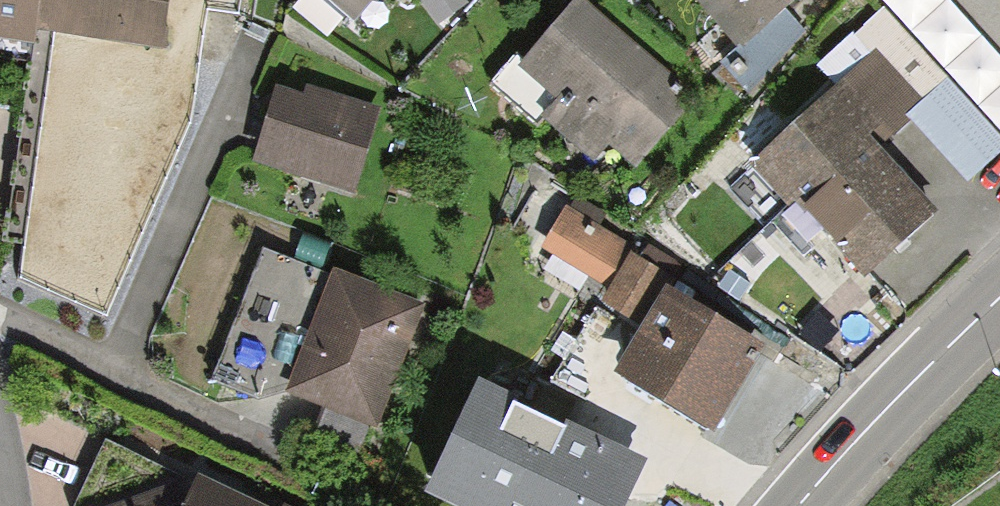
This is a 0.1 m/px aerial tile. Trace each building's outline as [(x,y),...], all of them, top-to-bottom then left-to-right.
[(29,35),(8,275),(106,312),(193,122),(204,7),(239,14),(241,0),(0,0),(0,31),(29,35)] [(357,25),(378,0),(325,0),(357,25)] [(438,28),(469,5),(466,0),(417,0),(438,28)] [(583,0),(525,66),(520,59),(492,89),(577,167),(586,156),(596,165),(612,148),(635,167),(683,116),(664,69),(583,0)] [(699,8),(735,47),(715,65),(743,97),(811,36),(790,13),(805,0),(709,0),(699,8)] [(752,163),(864,278),(935,210),(881,154),(923,113),(866,54),(752,163)] [(250,165),(354,198),(381,110),(309,87),(305,99),(274,89),(250,165)] [(705,424),(748,343),(654,294),(661,281),(609,253),(613,245),(553,214),(535,248),(598,281),(589,297),(632,320),(605,373),(705,424)] [(290,394),(382,430),(427,312),(264,252),(214,384),(260,402),(290,394)] [(480,382),(429,490),(465,505),(621,505),(643,458),(480,382)] [(188,480),(106,444),(77,505),(246,505),(188,480)]
